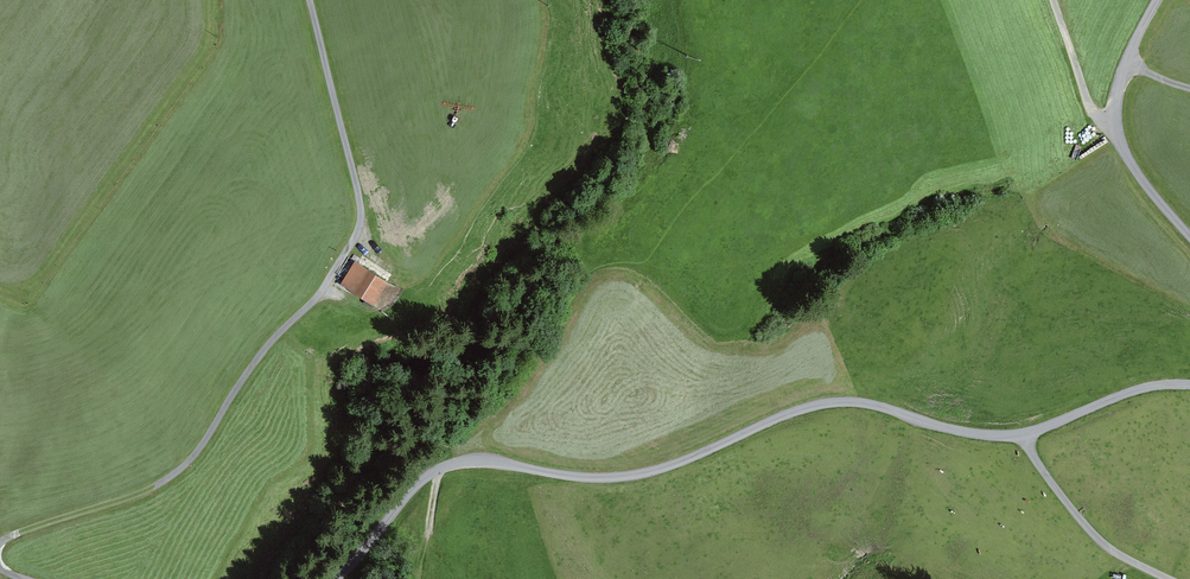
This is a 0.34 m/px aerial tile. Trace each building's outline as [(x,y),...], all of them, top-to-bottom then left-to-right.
[(352,261),(338,283),(370,304),(384,282),(352,261)]
